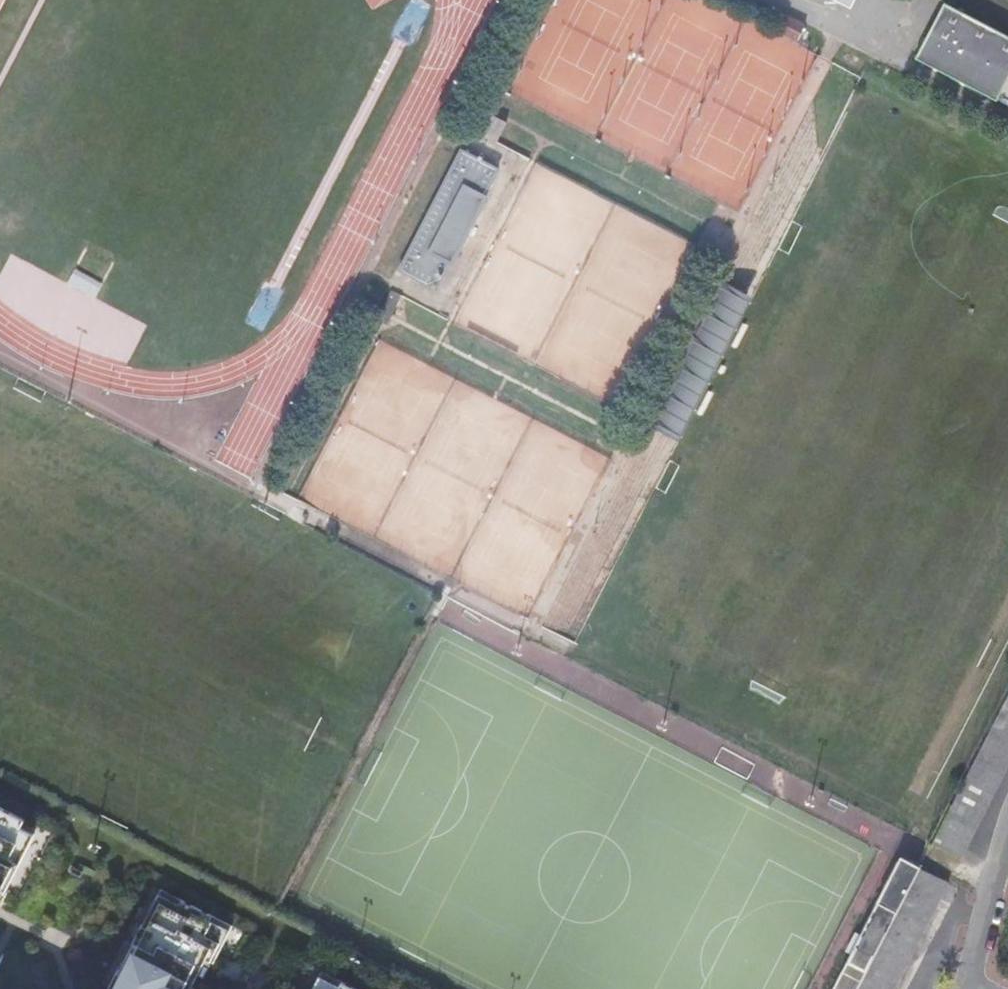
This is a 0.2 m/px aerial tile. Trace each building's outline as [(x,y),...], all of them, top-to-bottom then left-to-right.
[(1007,80),(1007,34),(945,1),(916,57),(998,99),(1007,80)] [(778,29),(798,39),(805,26),(785,15),(778,29)] [(502,166),(460,145),(396,270),(438,291),(502,166)] [(713,282),(643,417),(676,434),(745,298),(713,282)] [(932,846),(961,860),(1007,769),(1007,699),(932,846)] [(35,833),(20,826),(24,818),(0,806),(0,901),(35,833)] [(864,979),(899,911),(920,870),(921,869),(901,859),(834,988),(858,988),(864,979)] [(920,870),(899,911),(864,979),(858,988),(894,988),(948,886),(920,870)] [(192,985),(198,974),(204,976),(211,963),(204,960),(206,957),(214,961),(233,925),(161,889),(143,924),(142,924),(132,943),(133,944),(120,970),(118,969),(107,988),(200,988),(192,985)] [(322,970),(312,988),(359,988),(322,970)]
